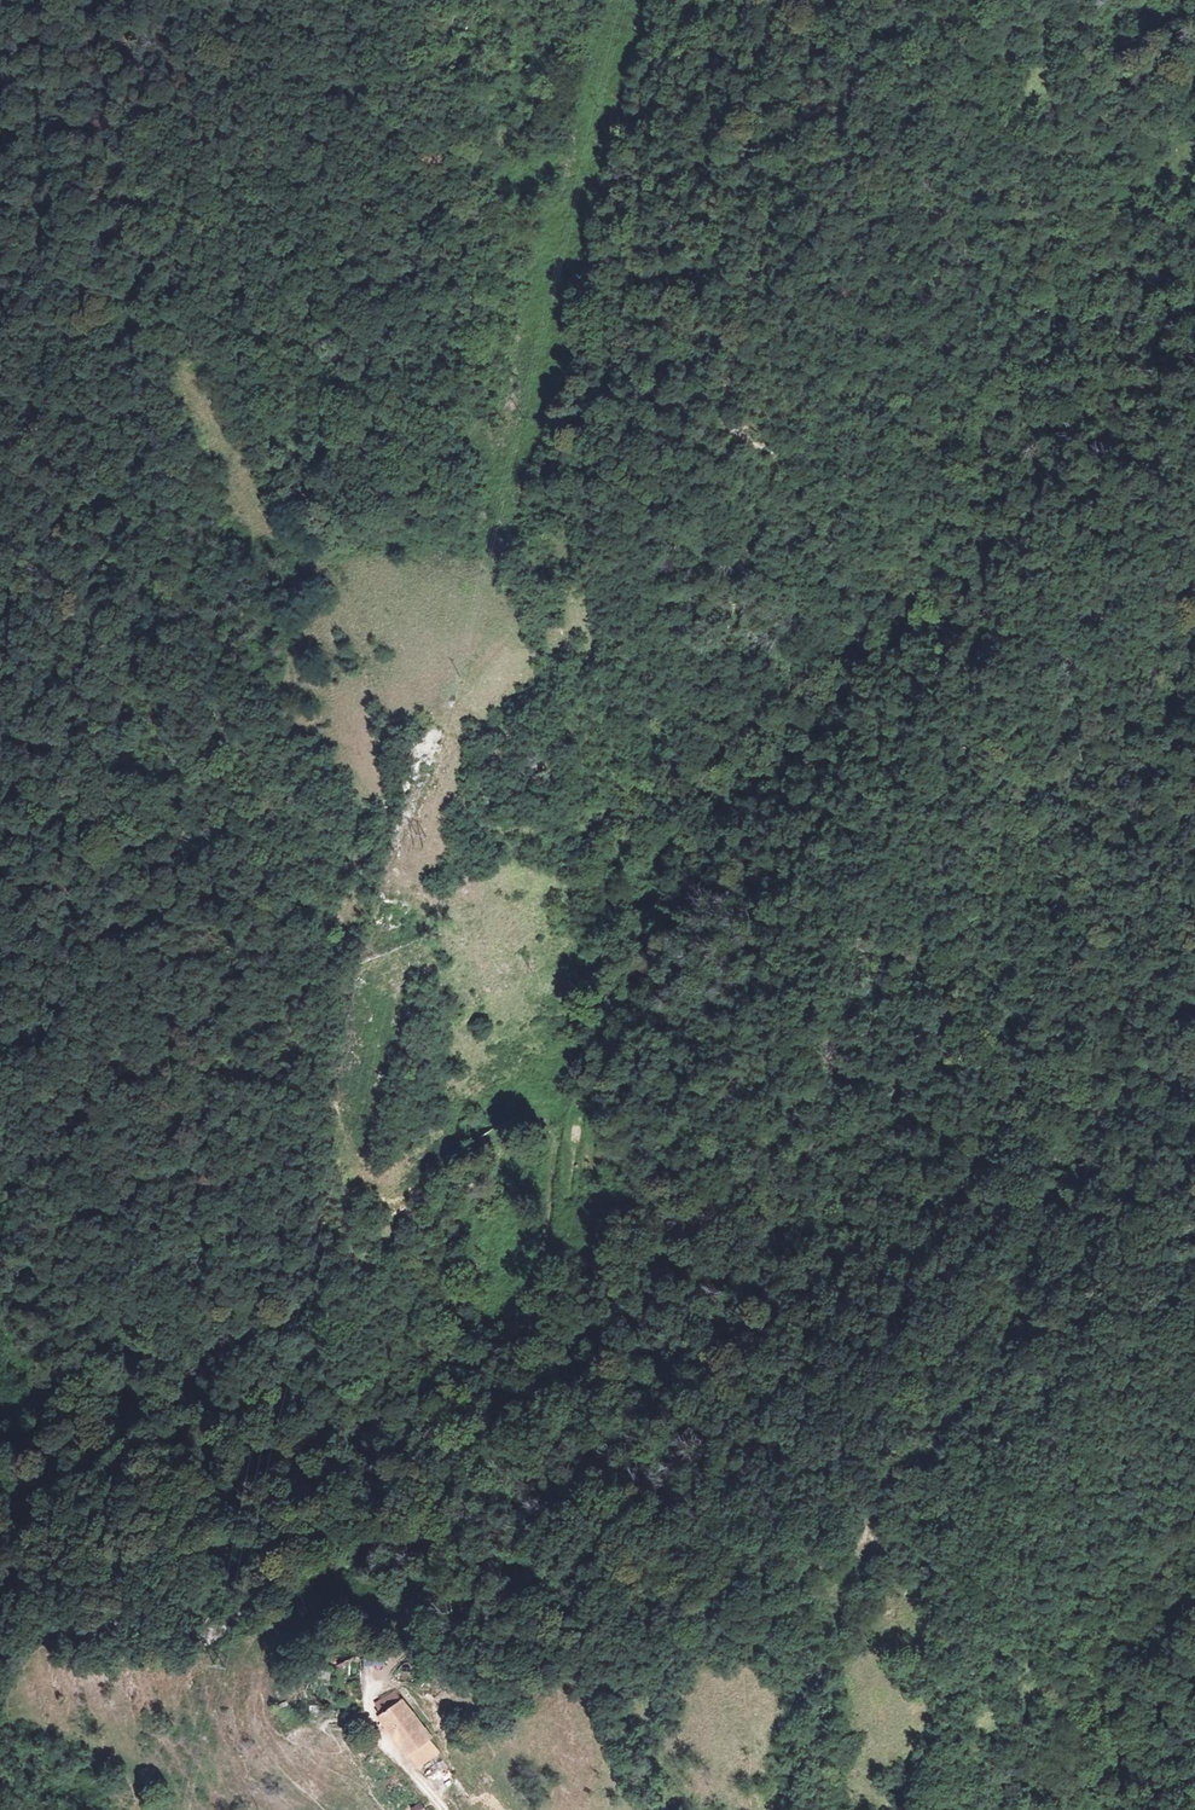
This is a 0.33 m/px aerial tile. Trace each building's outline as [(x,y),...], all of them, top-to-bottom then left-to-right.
[(482,1144),(467,1126),(456,1136),(472,1153),(482,1144)] [(472,1751),(425,1702),(406,1722),(454,1770),(472,1751)] [(410,1809),(428,1809),(421,1801),(410,1809)]
